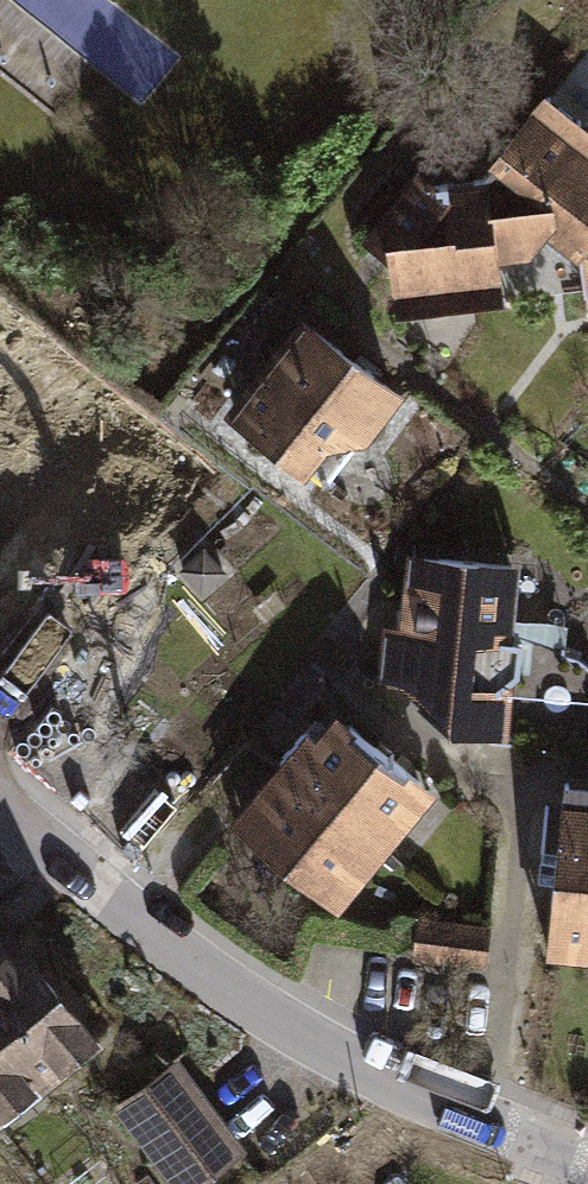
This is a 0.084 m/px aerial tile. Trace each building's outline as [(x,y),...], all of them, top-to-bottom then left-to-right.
[(587,250),(587,121),(548,89),(490,163),(493,166),(541,203),(557,201),(558,219),(546,238),(580,261),(585,254),(587,250)] [(541,203),(493,166),(482,181),(448,186),(419,166),(363,243),(388,258),(398,313),(504,297),(503,261),(530,259),(546,238),(558,219),(557,201),(541,203)] [(300,312),(224,413),(309,476),(327,449),(369,444),(409,392),(300,312)] [(522,564),(410,551),(400,627),(385,626),(377,685),(402,687),(452,727),(452,741),(508,744),(514,691),(521,679),(528,641),(514,640),(522,564)] [(309,729),(230,822),(341,911),(436,793),(339,708),(318,735),(309,729)] [(565,781),(548,960),(587,966),(587,784),(565,781)] [(107,1029),(0,901),(0,1118),(107,1029)] [(492,924),(417,915),(412,956),(486,968),(492,924)] [(132,1108),(175,1183),(202,1183),(258,1156),(204,1069),(132,1108)]
